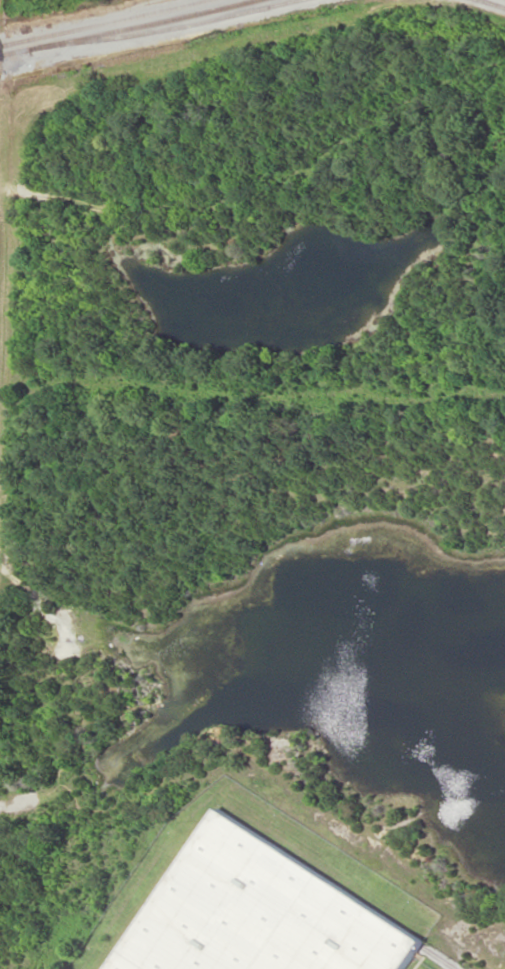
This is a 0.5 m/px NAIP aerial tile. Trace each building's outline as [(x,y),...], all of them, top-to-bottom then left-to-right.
[(419,938),(399,968),(113,968),(219,807),(419,938)]
